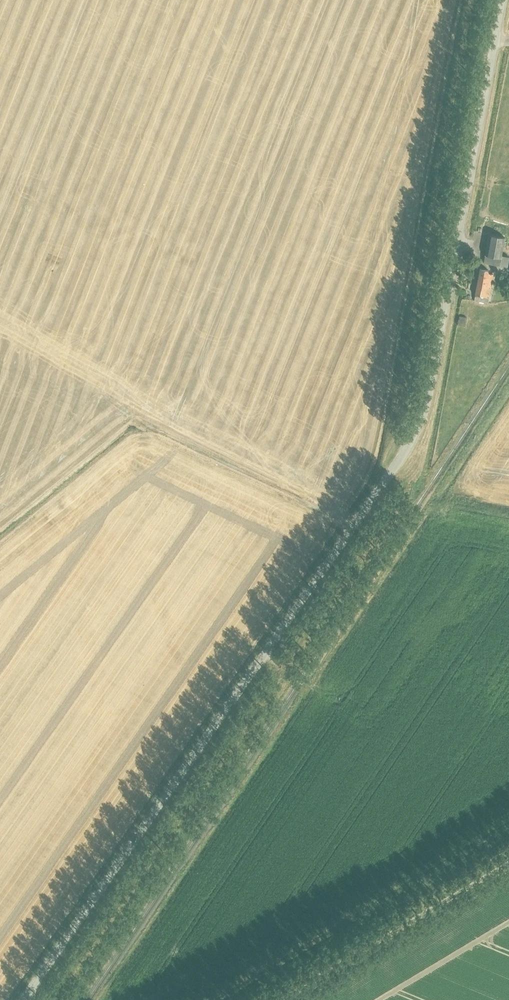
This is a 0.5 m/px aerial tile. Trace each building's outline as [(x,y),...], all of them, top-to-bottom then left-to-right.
[(501,255),(505,237),(489,234),(483,263),(507,267),(508,259),(508,257),(501,255)] [(493,274),(491,274),(491,271),(480,269),(474,301),(488,303),(493,274)]
